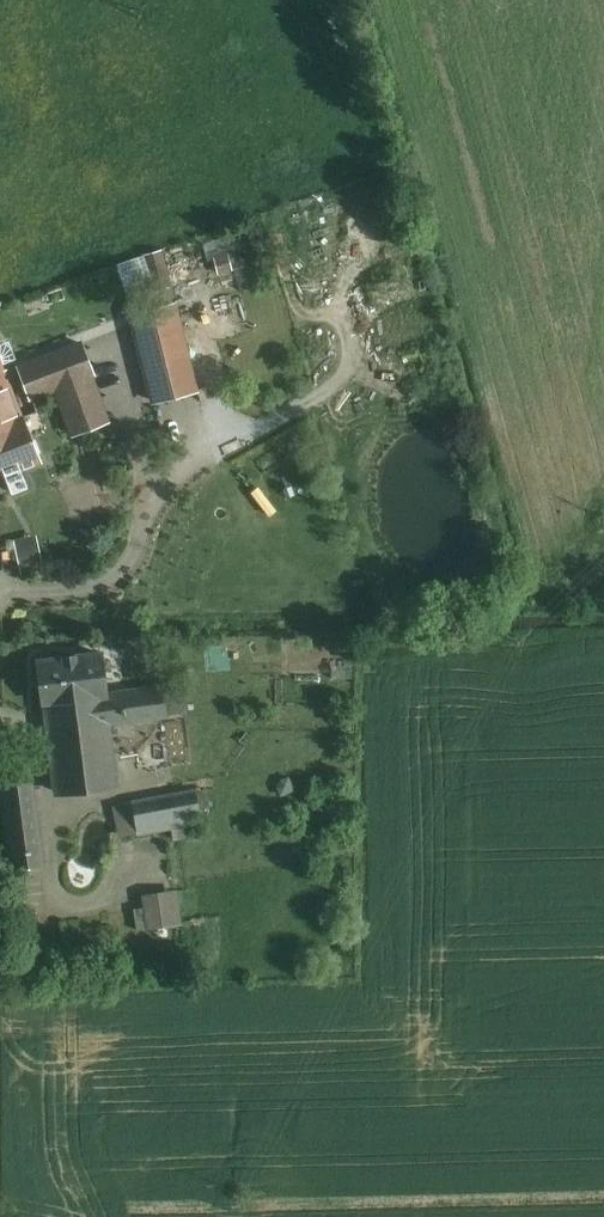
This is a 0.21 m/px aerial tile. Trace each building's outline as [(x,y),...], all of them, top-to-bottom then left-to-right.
[(161,251),(146,255),(156,290),(170,286),(161,251)] [(228,255),(215,258),(219,273),(232,269),(228,255)] [(194,286),(181,289),(184,303),(198,299),(194,286)] [(174,305),(132,316),(154,401),(196,390),(177,315),(174,305)] [(82,343),(20,367),(31,398),(57,388),(73,434),(108,421),(91,375),(93,374),(82,343)] [(11,349),(7,345),(1,344),(0,345),(0,356),(3,364),(15,359),(11,349)] [(40,461),(23,417),(22,417),(1,365),(3,365),(3,364),(0,356),(0,477),(40,461)] [(36,536),(15,541),(23,573),(43,568),(36,536)] [(101,653),(40,661),(46,704),(106,696),(106,694),(101,653)] [(106,696),(46,704),(57,792),(117,784),(110,723),(168,716),(164,686),(106,694),(106,696)] [(32,787),(1,791),(12,869),(42,864),(32,787)] [(178,795),(132,802),(138,834),(200,823),(194,792),(178,795)]
